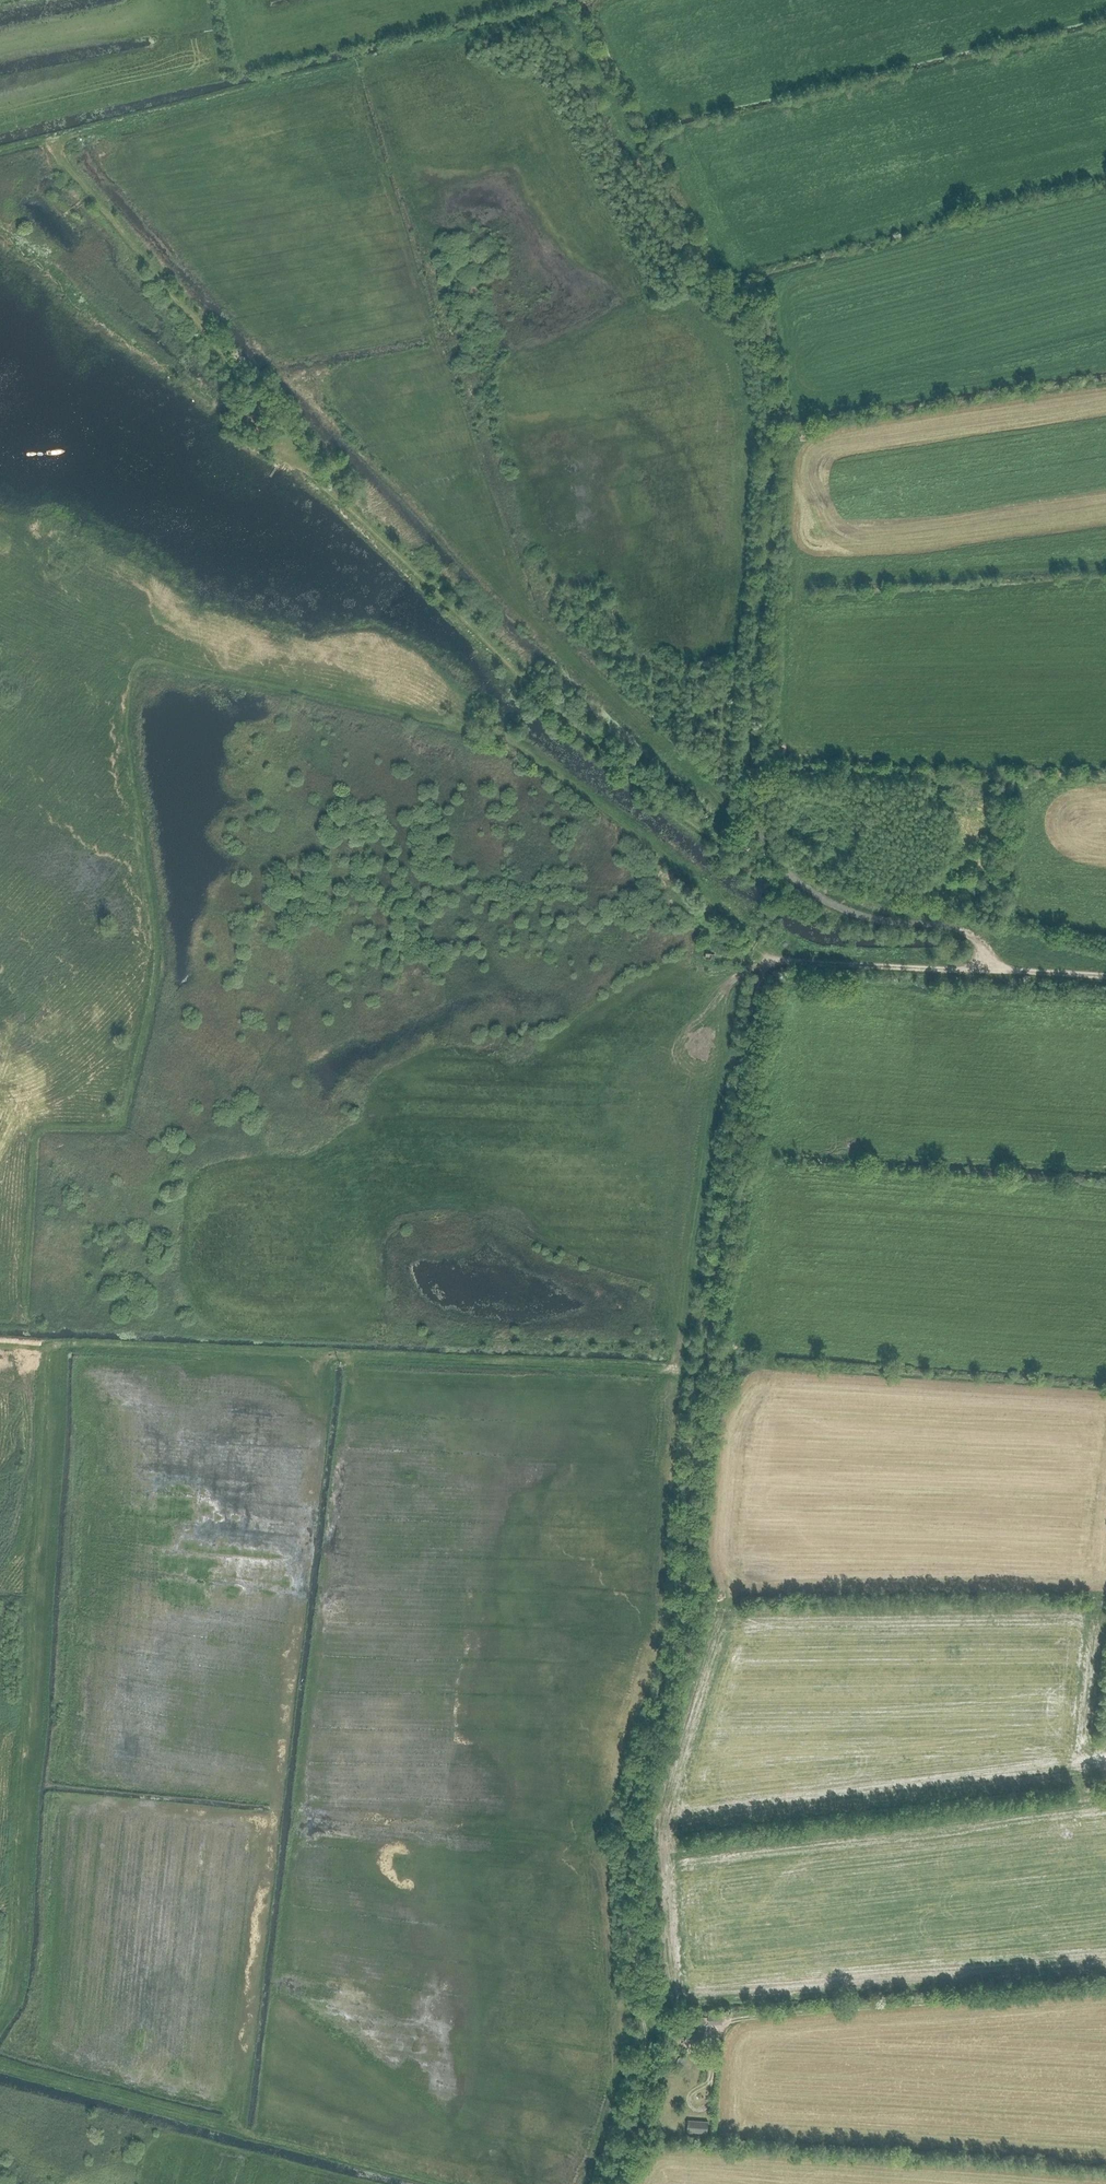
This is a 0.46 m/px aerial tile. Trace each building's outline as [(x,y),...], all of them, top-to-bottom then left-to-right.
[(722,2014),(708,2014),(708,2025),(722,2025),(722,2014)] [(708,2121),(688,2120),(687,2131),(707,2133),(708,2121)]
